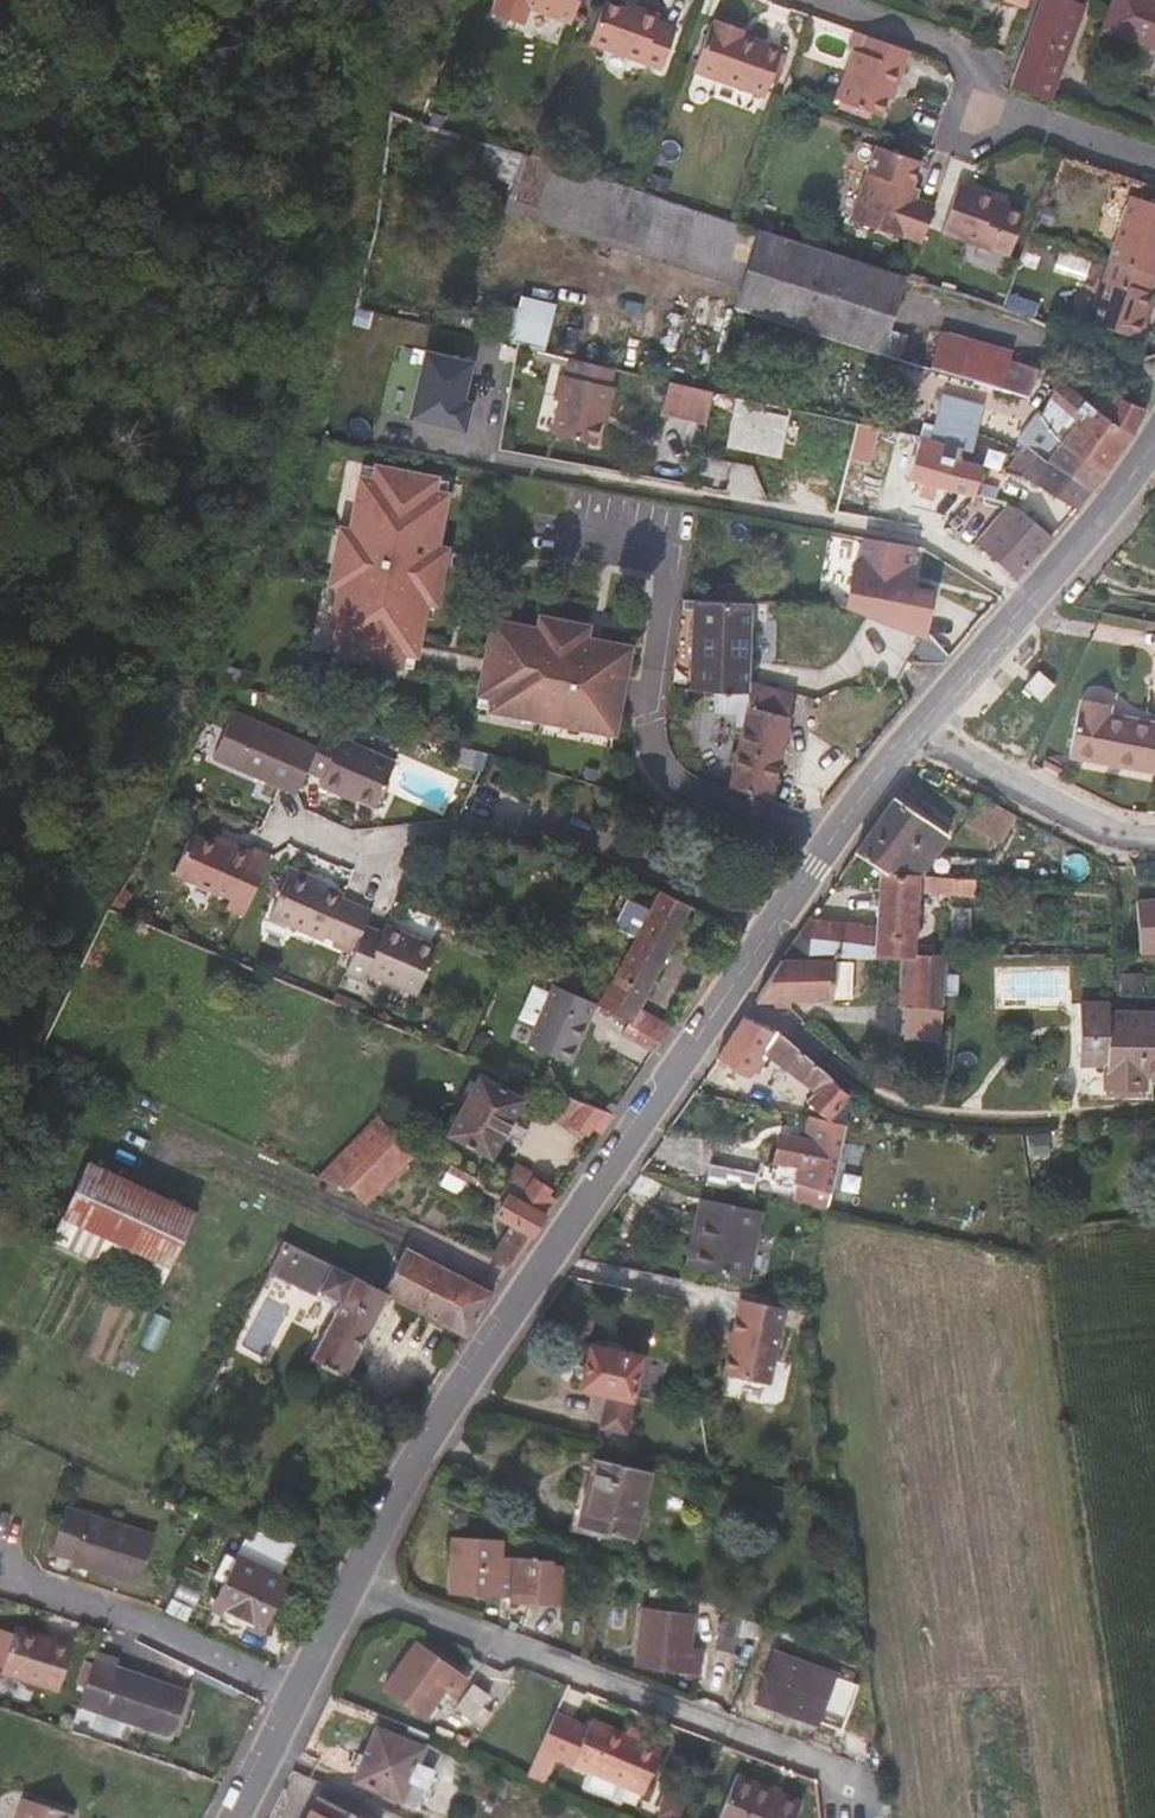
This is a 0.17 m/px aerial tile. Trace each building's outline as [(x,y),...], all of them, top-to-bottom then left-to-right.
[(578,0),(494,0),(491,10),(538,27),(540,33),(547,35),(554,33),(560,16),(570,20),(578,0)] [(676,25),(660,17),(662,11),(644,4),(642,11),(624,5),(612,0),(611,0),(595,42),(661,67),(676,25)] [(633,0),(626,0),(624,5),(642,11),(644,4),(633,0)] [(1087,2),(1082,0),(1043,0),(1028,42),(1011,84),(1051,99),(1087,2)] [(1104,28),(1154,47),(1154,0),(1114,0),(1104,28)] [(763,99),(780,51),(740,36),(741,32),(713,22),(711,26),(708,25),(691,74),(763,99)] [(848,32),(812,32),(812,59),(848,58),(848,32)] [(886,115),(910,48),(865,32),(861,49),(855,47),(836,96),(886,115)] [(914,186),(922,161),(876,145),(867,167),(849,218),(902,237),(916,199),(910,196),(914,186)] [(916,199),(920,188),(914,186),(910,196),(916,199)] [(1008,258),(1023,214),(1008,210),(992,206),(995,199),(960,186),(942,234),(1008,258)] [(1130,194),(1106,259),(1138,270),(1154,275),(1154,202),(1130,194)] [(1010,204),(995,199),(992,206),(1008,210),(1010,204)] [(874,336),(896,273),(756,226),(729,305),(800,329),(868,351),(874,336)] [(1135,315),(1143,290),(1132,286),(1138,270),(1106,259),(1103,258),(1083,321),(1134,338),(1141,319),(1135,315)] [(1141,319),(1151,292),(1143,290),(1135,315),(1141,319)] [(548,350),(555,310),(501,301),(494,341),(548,350)] [(979,388),(993,351),(936,330),(933,336),(922,370),(945,377),(979,388)] [(922,370),(933,336),(927,334),(914,367),(922,370)] [(893,360),(897,345),(874,336),(868,351),(893,360)] [(475,363),(425,351),(409,420),(466,433),(474,402),(466,401),(475,363)] [(1025,404),(1033,374),(1000,362),(1003,353),(993,351),(979,388),(995,394),(1025,404)] [(625,387),(630,371),(585,358),(582,375),(576,375),(569,396),(575,398),(571,414),(614,425),(617,411),(624,412),(629,389),(625,387)] [(1154,385),(1116,372),(1082,359),(1071,363),(1065,371),(1098,386),(1113,393),(1143,407),(1154,385)] [(983,427),(995,394),(979,388),(945,377),(931,418),(979,434),(983,427)] [(712,393),(670,382),(662,414),(705,425),(712,393)] [(1136,420),(1143,407),(1113,393),(1106,408),(1090,400),(1057,382),(1054,386),(1036,413),(1058,438),(1109,463),(1136,420)] [(1106,408),(1113,393),(1098,386),(1090,400),(1106,408)] [(780,451),(859,465),(866,423),(787,410),(780,451)] [(1109,463),(1058,438),(1036,413),(1018,448),(1037,455),(1093,483),(1109,463)] [(608,446),(614,425),(571,414),(565,435),(608,446)] [(971,457),(979,434),(931,418),(923,442),(971,457)] [(966,499),(975,467),(969,465),(971,457),(923,442),(919,453),(911,451),(902,481),(920,486),(917,497),(929,501),(933,489),(966,499)] [(1093,483),(1037,455),(1018,448),(1005,475),(1019,481),(1028,486),(1034,477),(1079,503),(1093,483)] [(436,546),(447,491),(434,490),(436,476),(374,464),(371,477),(358,475),(348,525),(336,522),(326,569),(430,579),(436,546)] [(1005,509),(1019,481),(1005,475),(975,467),(966,499),(999,507),(1005,509)] [(1048,540),(1005,509),(999,507),(983,526),(968,545),(997,568),(1011,549),(1030,562),(1048,540)] [(933,592),(918,590),(908,588),(916,545),(871,537),(865,571),(858,570),(845,613),(924,640),(931,606),(933,592)] [(918,590),(926,549),(916,545),(908,588),(918,590)] [(1014,581),(1029,564),(1030,562),(1011,549),(997,568),(1014,581)] [(417,647),(430,579),(326,569),(325,578),(338,580),(328,630),(341,633),(339,645),(401,658),(403,644),(417,647)] [(751,673),(752,609),(698,608),(695,670),(695,699),(716,699),(727,699),(727,703),(732,703),(732,699),(750,700),(751,673)] [(612,740),(628,642),(585,635),(588,622),(536,613),(534,626),(491,619),(474,717),(612,740)] [(1054,684),(1033,668),(1023,680),(1044,697),(1054,684)] [(785,769),(797,708),(756,696),(752,695),(753,700),(752,706),(752,713),(750,725),(741,764),(735,795),(777,810),(785,769)] [(329,747),(242,715),(223,761),(290,788),(309,796),(319,772),(329,747)] [(1105,737),(1106,729),(1077,724),(1068,778),(1133,790),(1154,793),(1154,745),(1105,737)] [(385,779),(395,751),(336,730),(329,747),(319,772),(338,778),(335,786),(356,794),(360,791),(378,798),(385,779)] [(1007,851),(1020,822),(983,805),(971,836),(1007,851)] [(943,848),(897,810),(856,861),(879,878),(885,880),(921,879),(943,848)] [(259,916),(283,857),(266,849),(265,852),(247,845),(242,857),(225,850),(228,845),(204,834),(190,874),(247,898),(243,909),(259,916)] [(242,857),(247,845),(231,838),(228,845),(225,850),(242,857)] [(934,891),(974,893),(975,874),(935,872),(934,891)] [(372,952),(389,916),(359,903),(360,898),(307,875),(288,920),(340,944),(343,940),(372,952)] [(916,939),(917,918),(919,889),(921,879),(885,880),(878,926),(813,926),(788,966),(850,966),(872,965),(911,964),(915,962),(915,953),(916,939)] [(647,1014),(696,918),(663,903),(655,921),(625,906),(610,935),(639,951),(614,997),(567,974),(560,986),(615,1015),(638,1027),(630,1044),(663,1062),(677,1040),(655,1027),(658,1021),(647,1014)] [(1131,910),(1136,962),(1154,961),(1154,908),(1131,910)] [(436,999),(457,950),(405,929),(386,977),(436,999)] [(951,1046),(949,962),(920,962),(919,1032),(919,1044),(951,1046)] [(850,983),(850,966),(788,966),(762,1007),(777,1008),(849,1008),(849,1003),(850,983)] [(865,1006),(865,983),(850,983),(849,1003),(865,1006)] [(596,1057),(615,1015),(571,995),(567,1004),(550,996),(535,1028),(552,1037),(544,1056),(581,1072),(590,1054),(596,1057)] [(1114,1020),(1112,1003),(1089,1005),(1091,1023),(1114,1020)] [(1150,1009),(1151,1017),(1114,1020),(1091,1023),(1096,1067),(1121,1064),(1124,1090),(1154,1087),(1154,1009),(1150,1009)] [(811,1059),(792,1041),(754,1018),(727,1060),(737,1065),(760,1078),(774,1058),(810,1094),(804,1102),(820,1118),(825,1119),(847,1094),(842,1089),(811,1059)] [(588,1075),(596,1057),(590,1054),(581,1072),(588,1075)] [(512,1146),(520,1131),(531,1106),(479,1083),(471,1098),(478,1102),(464,1129),(458,1127),(452,1139),(459,1143),(456,1148),(501,1169),(512,1146)] [(623,1124),(575,1103),(563,1124),(598,1140),(603,1132),(614,1137),(623,1124)] [(370,1204),(418,1150),(394,1139),(403,1130),(384,1114),(365,1133),(326,1172),(319,1180),(370,1204)] [(840,1178),(848,1123),(825,1119),(820,1118),(812,1117),(809,1146),(790,1143),(785,1180),(803,1181),(801,1198),(836,1203),(840,1178)] [(326,1172),(365,1133),(357,1125),(318,1164),(326,1172)] [(522,1149),(528,1135),(520,1131),(512,1146),(522,1149)] [(78,1235),(105,1178),(73,1163),(45,1219),(78,1235)] [(763,1197),(766,1176),(719,1166),(716,1188),(763,1197)] [(528,1204),(537,1187),(559,1197),(562,1192),(524,1173),(513,1197),(524,1202),(528,1204)] [(513,1197),(496,1188),(473,1177),(462,1201),(486,1211),(493,1196),(520,1210),(512,1223),(526,1230),(546,1240),(560,1219),(528,1204),(524,1202),(513,1197)] [(195,1221),(105,1178),(78,1235),(188,1287),(215,1230),(195,1221)] [(556,1203),(559,1197),(537,1187),(528,1204),(560,1219),(567,1208),(556,1203)] [(759,1279),(772,1213),(712,1202),(705,1238),(713,1239),(707,1269),(759,1279)] [(523,1277),(546,1240),(526,1230),(501,1266),(523,1277)] [(707,1269),(713,1239),(705,1238),(699,1269),(707,1269)] [(357,1283),(298,1253),(284,1282),(344,1310),(357,1283)] [(503,1304),(413,1259),(392,1300),(477,1344),(503,1304)] [(347,1396),(392,1300),(357,1283),(344,1310),(338,1323),(310,1379),(347,1396)] [(778,1383),(784,1340),(790,1306),(747,1298),(742,1324),(733,1375),(778,1383)] [(648,1409),(658,1365),(605,1354),(597,1398),(627,1405),(648,1409)] [(642,1444),(648,1409),(627,1405),(621,1439),(642,1444)] [(649,1550),(663,1481),(610,1471),(596,1540),(649,1550)] [(157,1600),(173,1554),(84,1524),(70,1567),(89,1574),(88,1578),(157,1600)] [(522,1611),(522,1587),(510,1587),(510,1556),(459,1555),(458,1580),(468,1580),(468,1608),(494,1610),(522,1611)] [(293,1610),(313,1571),(272,1556),(255,1589),(293,1610)] [(468,1608),(468,1580),(458,1580),(457,1608),(468,1608)] [(276,1657),(300,1614),(293,1610),(255,1589),(230,1633),(276,1657)] [(691,1648),(691,1615),(640,1611),(639,1637),(648,1638),(646,1666),(675,1669),(699,1671),(700,1649),(691,1648)] [(738,1652),(740,1616),(724,1615),(722,1650),(738,1652)] [(646,1666),(648,1638),(639,1637),(636,1666),(646,1666)] [(73,1712),(89,1659),(32,1641),(16,1693),(73,1712)] [(823,1720),(840,1673),(779,1650),(761,1698),(823,1720)] [(421,1683),(438,1660),(430,1655),(414,1678),(421,1683)] [(471,1706),(484,1690),(438,1660),(421,1683),(414,1678),(396,1701),(442,1728),(463,1701),(471,1706)] [(188,1754),(204,1706),(138,1685),(141,1677),(112,1667),(93,1725),(188,1754)] [(489,1727),(507,1705),(490,1693),(471,1716),(489,1727)] [(451,1768),(438,1763),(435,1757),(441,1744),(395,1728),(376,1783),(437,1805),(451,1768)] [(659,1800),(676,1755),(625,1734),(623,1733),(621,1739),(607,1778),(659,1800)] [(545,1780),(557,1743),(538,1737),(526,1774),(545,1780)] [(803,1800),(743,1778),(728,1817),(797,1817),(803,1800)] [(26,1794),(16,1817),(73,1817),(75,1813),(26,1794)] [(338,1798),(330,1817),(385,1817),(338,1798)]
